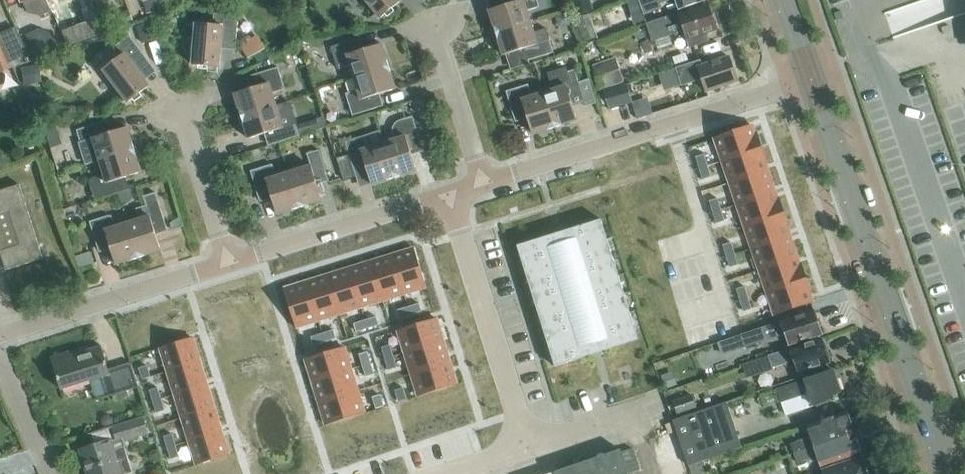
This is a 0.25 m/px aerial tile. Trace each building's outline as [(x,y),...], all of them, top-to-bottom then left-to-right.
[(51,10),(46,0),(35,0),(41,14),(51,10)] [(56,11),(65,7),(62,0),(51,0),(56,11)] [(161,8),(158,0),(144,0),(143,0),(148,13),(161,8)] [(171,0),(160,0),(164,12),(175,9),(171,0)] [(183,0),(171,0),(175,9),(185,5),(183,0)] [(380,17),(401,0),(366,0),(380,17)] [(496,32),(531,21),(527,11),(540,7),(537,0),(510,0),(511,3),(489,10),(496,32)] [(578,13),(594,8),(591,0),(575,5),(578,13)] [(644,14),(661,8),(659,2),(665,0),(639,0),(644,14)] [(702,0),(676,0),(679,8),(702,0)] [(65,7),(56,11),(60,20),(73,14),(70,5),(65,7)] [(706,32),(717,28),(709,5),(693,10),(692,8),(647,23),(653,40),(684,30),(690,47),(709,40),(706,32)] [(118,25),(133,20),(129,10),(114,15),(118,25)] [(222,41),(237,42),(239,15),(215,13),(214,25),(196,23),(192,63),(220,66),(222,41)] [(597,36),(589,14),(577,18),(585,40),(597,36)] [(554,52),(550,40),(546,28),(534,32),(531,21),(496,32),(503,55),(525,48),(529,60),(554,52)] [(155,40),(150,24),(143,27),(148,42),(155,40)] [(12,65),(29,57),(17,28),(0,36),(0,37),(12,65)] [(56,45),(50,33),(40,29),(26,34),(35,55),(56,45)] [(146,56),(129,35),(110,50),(117,59),(103,70),(128,102),(149,85),(134,65),(146,56)] [(248,58),(266,48),(257,35),(240,45),(248,58)] [(0,37),(0,73),(13,67),(12,65),(0,37)] [(389,66),(382,44),(360,50),(356,38),(331,46),(338,68),(350,65),(354,77),(389,66)] [(737,81),(729,56),(702,65),(700,60),(676,68),(681,82),(682,85),(702,79),(707,92),(737,81)] [(601,88),(623,80),(615,57),(593,65),(601,88)] [(41,82),(38,64),(22,66),(24,84),(41,82)] [(396,88),(389,66),(354,77),(358,89),(346,93),(352,115),(377,107),(374,95),(396,88)] [(236,93),(242,116),(291,102),(291,100),(277,105),(274,93),(286,90),(279,67),(254,75),(258,87),(236,93)] [(575,69),(568,71),(567,67),(547,73),(552,89),(544,92),(555,127),(577,120),(570,98),(582,94),(575,69)] [(603,89),(610,110),(633,102),(627,81),(603,89)] [(555,127),(544,92),(531,96),(528,84),(506,91),(514,115),(526,112),(533,134),(555,127)] [(297,124),(291,102),(242,116),(248,138),(271,132),(274,144),(299,137),(296,124),(297,124)] [(644,115),(641,103),(634,107),(637,118),(644,115)] [(413,116),(400,120),(396,121),(395,123),(394,125),(393,127),(392,132),(395,139),(383,142),(394,177),(416,170),(410,148),(422,144),(413,116)] [(76,130),(87,165),(100,160),(134,149),(127,127),(105,134),(101,122),(76,130)] [(57,123),(45,127),(48,137),(60,132),(57,123)] [(752,125),(715,138),(723,160),(762,147),(757,133),(755,134),(752,125)] [(33,148),(28,128),(20,130),(26,150),(33,148)] [(394,177),(383,142),(361,149),(358,137),(345,141),(353,166),(365,162),(372,184),(394,177)] [(762,147),(723,160),(730,182),(767,170),(765,162),(767,162),(762,147)] [(91,178),(89,183),(91,188),(95,200),(118,193),(124,191),(120,179),(142,171),(134,149),(100,160),(104,174),(91,178)] [(315,178),(327,174),(319,149),(307,153),(311,165),(289,172),(299,207),(322,200),(315,178)] [(353,166),(349,153),(336,157),(343,179),(356,176),(353,166)] [(708,165),(704,154),(697,156),(700,167),(708,165)] [(299,207),(289,172),(276,176),(273,163),(250,170),(258,195),(270,192),(277,214),(299,207)] [(708,165),(700,167),(704,179),(711,176),(708,165)] [(767,170),(730,182),(738,204),(775,191),(767,170)] [(43,258),(20,184),(0,190),(0,254),(1,254),(6,270),(43,258)] [(775,191),(738,204),(745,226),(784,213),(779,198),(777,199),(775,191)] [(144,196),(146,204),(136,208),(139,219),(128,222),(139,257),(161,250),(154,228),(166,224),(156,192),(144,196)] [(710,200),(714,211),(721,209),(718,198),(710,200)] [(721,209),(714,211),(717,223),(725,220),(721,209)] [(784,213),(745,226),(752,248),(790,235),(787,228),(789,227),(784,213)] [(139,257),(128,222),(116,226),(113,217),(110,215),(102,217),(90,221),(97,246),(109,242),(116,264),(139,257)] [(572,228),(607,340),(636,330),(601,219),(572,228)] [(607,340),(572,228),(520,246),(522,255),(548,246),(583,357),(641,342),(636,330),(607,340)] [(790,235),(752,248),(760,270),(797,257),(790,235)] [(735,253),(731,242),(724,244),(727,256),(735,253)] [(539,248),(520,254),(555,366),(584,357),(549,245),(539,248)] [(92,248),(78,253),(82,265),(96,260),(92,248)] [(415,248),(392,255),(404,293),(427,286),(415,248)] [(735,253),(727,256),(731,267),(738,264),(735,253)] [(392,255),(371,261),(383,300),(404,293),(392,255)] [(797,257),(760,270),(767,291),(806,278),(801,264),(800,264),(797,257)] [(371,261),(350,268),(361,306),(383,300),(371,261)] [(350,268),(328,275),(340,313),(361,306),(350,268)] [(328,275),(307,281),(319,320),(340,313),(328,275)] [(806,278),(767,291),(775,314),(812,301),(809,293),(811,293),(806,278)] [(307,281),(284,288),(296,326),(319,320),(307,281)] [(737,288),(741,300),(748,297),(745,286),(737,288)] [(748,297),(741,300),(744,311),(752,308),(748,297)] [(422,310),(419,303),(408,306),(411,314),(422,310)] [(411,314),(408,306),(397,310),(400,317),(411,314)] [(814,311),(760,328),(741,334),(745,345),(745,346),(764,339),(785,332),(789,344),(822,333),(814,311)] [(379,324),(376,316),(365,319),(368,327),(379,324)] [(436,318),(398,330),(405,352),(443,340),(436,318)] [(368,327),(365,319),(354,323),(357,331),(368,327)] [(336,337),(334,329),(323,333),(325,340),(336,337)] [(325,340),(323,333),(312,336),(314,344),(325,340)] [(725,340),(729,351),(745,345),(741,334),(725,340)] [(193,337),(161,347),(168,371),(200,361),(193,337)] [(798,371),(829,362),(822,339),(769,355),(773,367),(794,360),(798,371)] [(443,340),(405,352),(412,373),(450,362),(443,340)] [(394,355),(390,345),(383,347),(386,358),(394,355)] [(131,362),(108,369),(101,346),(70,355),(69,352),(52,357),(62,389),(102,377),(108,396),(139,387),(131,362)] [(344,346),(306,358),(313,381),(351,369),(344,346)] [(370,363),(367,352),(359,354),(363,365),(371,363),(370,363)] [(397,367),(394,355),(386,358),(389,369),(397,367)] [(200,361),(168,371),(176,394),(207,384),(200,361)] [(450,362),(412,373),(419,396),(457,384),(450,362)] [(374,374),(371,363),(363,365),(366,376),(374,374)] [(151,376),(147,365),(140,368),(143,379),(151,376)] [(351,369),(313,381),(320,402),(358,390),(351,369)] [(832,395),(841,392),(834,370),(777,388),(781,401),(801,395),(799,387),(806,385),(813,405),(830,399),(829,396),(832,395)] [(665,389),(675,386),(670,373),(660,376),(665,389)] [(207,384),(176,394),(183,417),(214,407),(207,384)] [(162,398),(158,387),(151,390),(154,401),(162,398)] [(407,399),(404,387),(396,390),(400,401),(407,399)] [(358,390),(320,402),(327,424),(365,413),(358,390)] [(384,406),(380,394),(373,397),(376,408),(384,406)] [(696,409),(692,396),(674,402),(678,415),(696,409)] [(165,409),(162,398),(154,401),(157,412),(165,409)] [(742,447),(727,402),(673,420),(688,465),(742,447)] [(214,407),(183,417),(190,440),(222,431),(214,407)] [(794,452),(855,431),(848,411),(807,425),(811,436),(790,443),(794,452)] [(93,446),(81,450),(88,473),(128,473),(133,472),(124,442),(150,434),(149,432),(153,431),(148,415),(89,433),(93,446)] [(222,431),(190,440),(197,464),(229,455),(222,431)] [(861,451),(855,431),(794,452),(797,461),(817,455),(820,465),(861,451)] [(176,445),(173,434),(165,436),(168,447),(176,445)] [(179,456),(176,445),(168,447),(172,458),(179,456)] [(629,473),(640,469),(633,448),(622,452),(621,449),(548,473),(629,473)] [(863,455),(822,469),(824,473),(869,473),(863,455)] [(691,473),(705,473),(702,463),(689,467),(691,473)]
